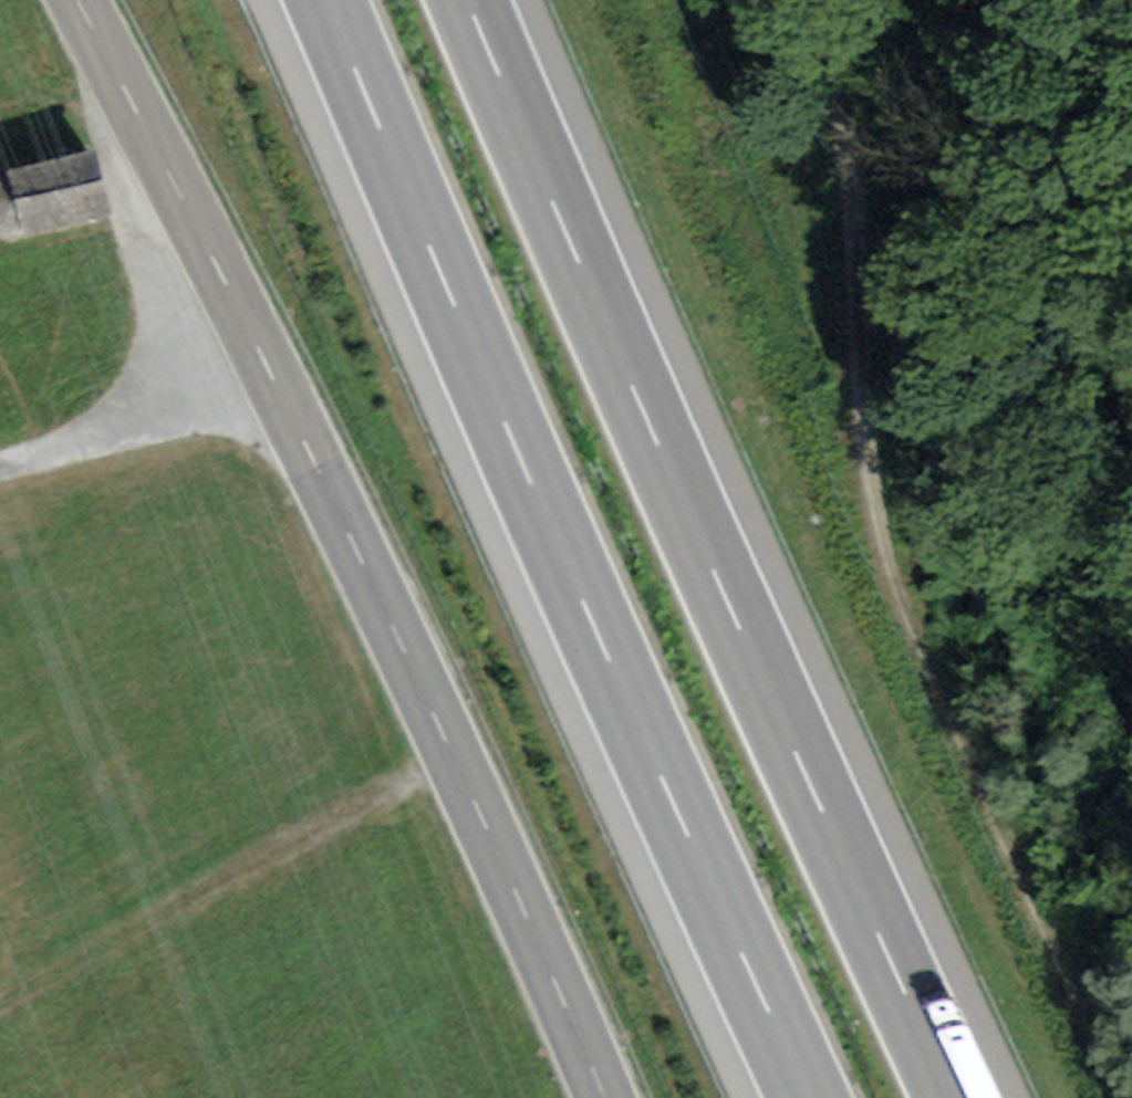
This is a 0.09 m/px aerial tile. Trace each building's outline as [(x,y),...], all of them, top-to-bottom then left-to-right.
[(92,139),(0,167),(0,230),(9,235),(114,206),(92,139)]
